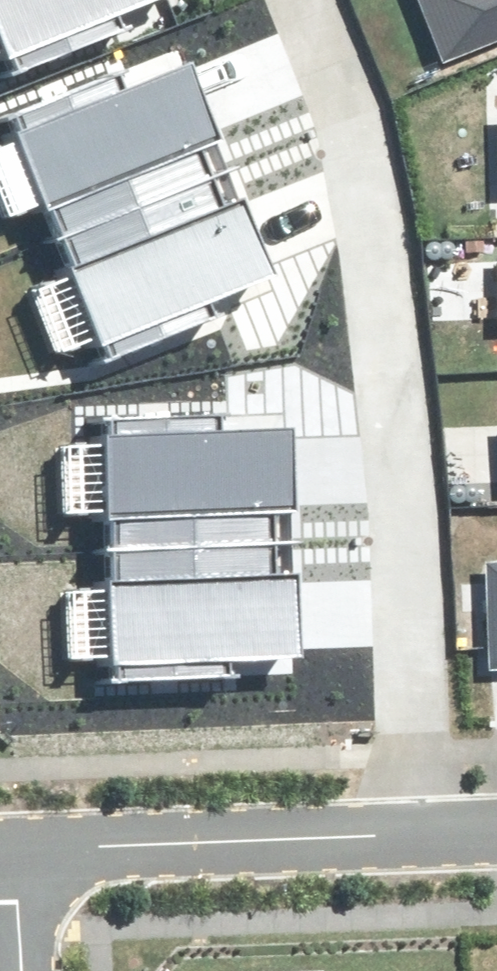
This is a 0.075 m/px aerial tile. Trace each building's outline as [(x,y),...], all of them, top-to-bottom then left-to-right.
[(156,0),(0,0),(0,61),(156,0)] [(444,59),(496,38),(496,0),(420,0),(444,59)] [(236,168),(194,64),(124,91),(117,75),(15,115),(22,134),(0,143),(0,210),(4,220),(49,203),(62,236),(236,168)] [(236,168),(62,236),(77,274),(28,293),(56,363),(279,276),(236,168)] [(113,550),(299,540),(294,429),(218,433),(217,415),(107,421),(108,441),(59,443),(63,517),(111,515),(113,550)] [(299,540),(113,550),(115,591),(63,594),(67,669),(305,657),(299,540)]
